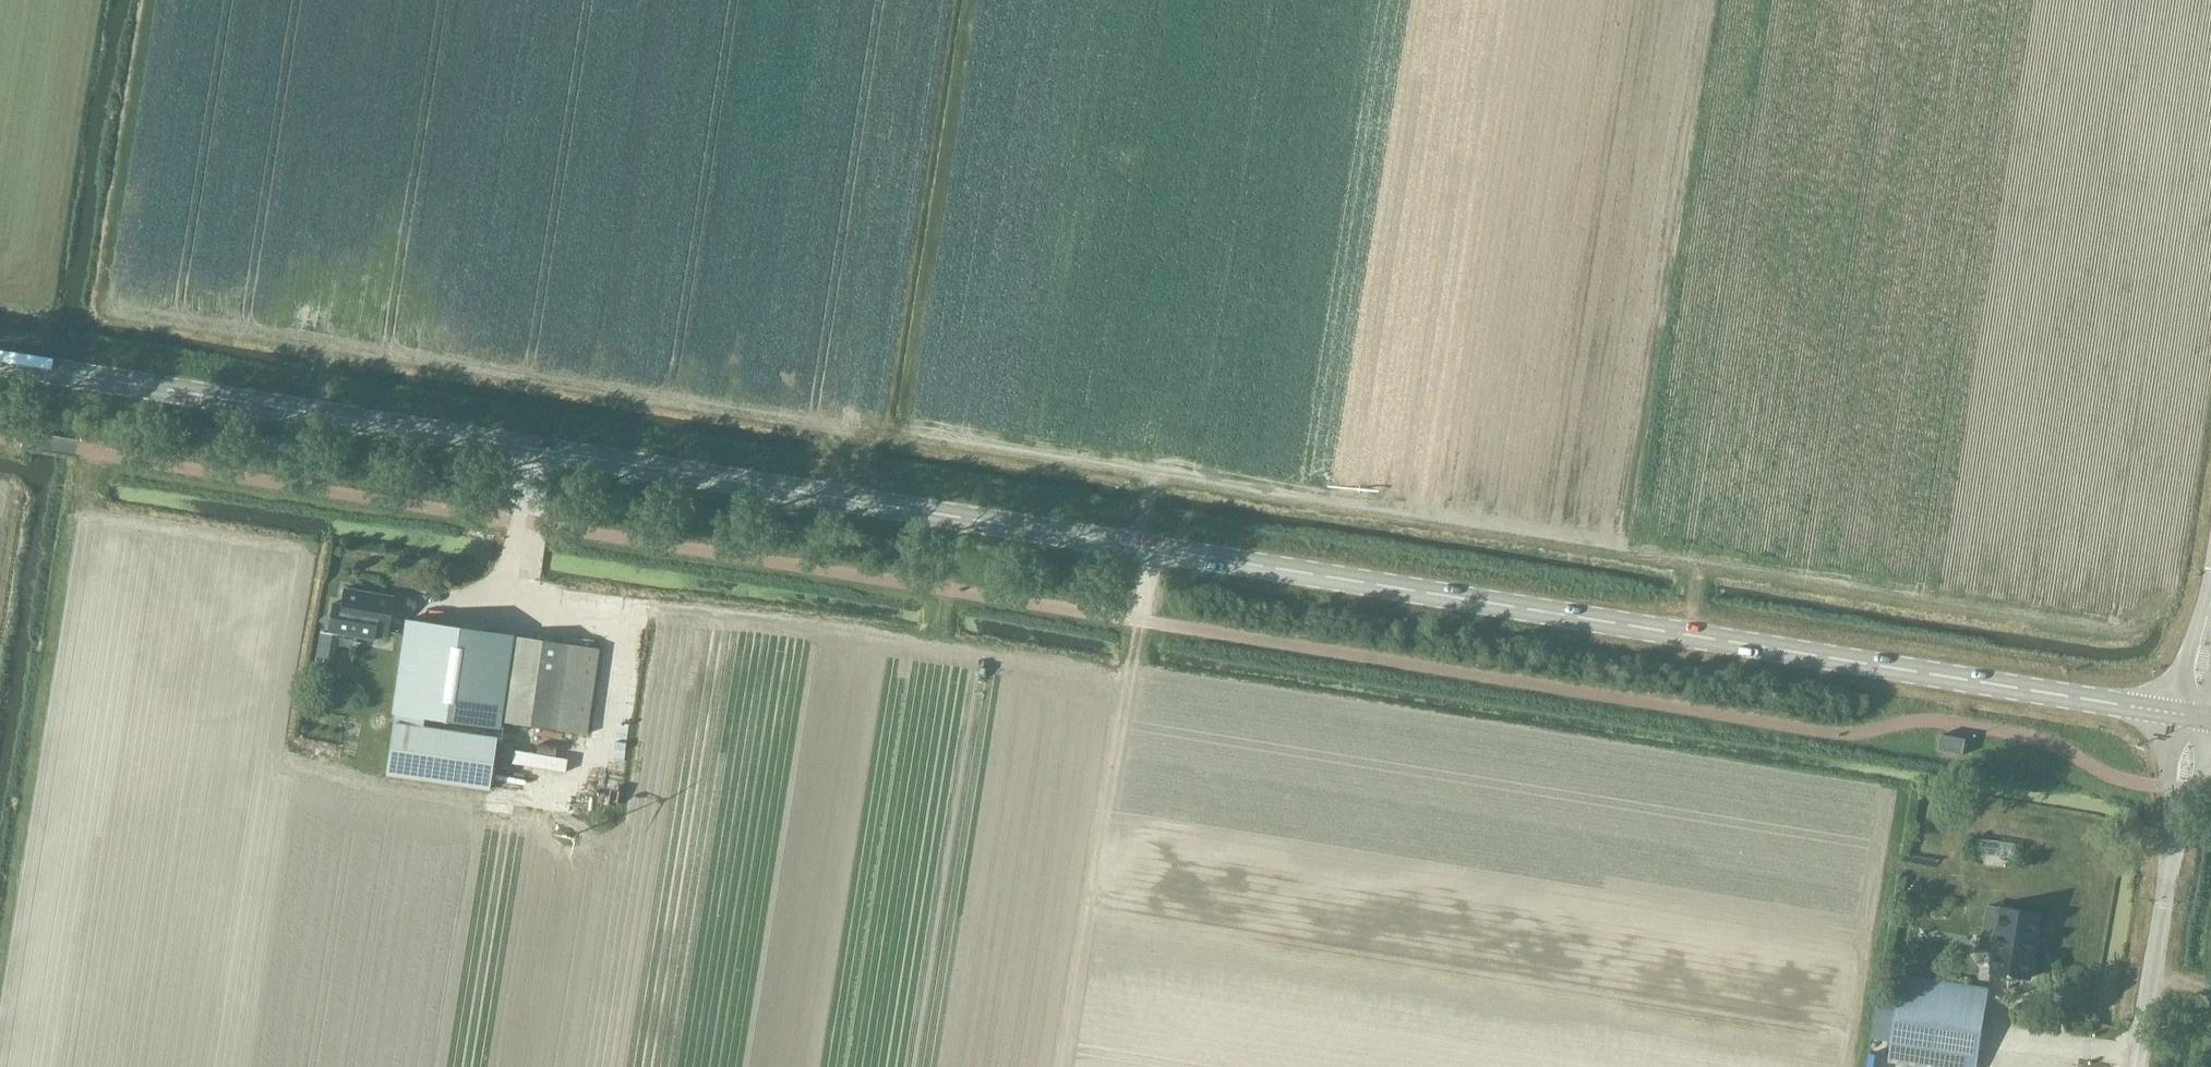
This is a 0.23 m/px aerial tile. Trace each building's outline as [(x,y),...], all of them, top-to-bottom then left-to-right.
[(333,602),(327,633),(373,641),(374,637),(388,639),(395,596),(344,587),(341,603),(333,602)] [(407,620),(398,683),(394,714),(393,721),(385,775),(489,790),(497,736),(418,725),(419,718),(500,729),(513,636),(407,620)] [(587,735),(600,649),(516,636),(504,722),(587,735)] [(1966,738),(1941,734),(1938,750),(1963,754),(1966,738)] [(517,746),(515,761),(567,769),(569,754),(517,746)] [(2038,915),(1999,909),(2000,906),(1986,904),(1982,933),(1981,933),(1978,951),(1992,953),(1989,973),(2029,979),(2038,915)] [(1901,975),(1888,1063),(1912,1066),(1976,1066),(1988,988),(1901,975)]
